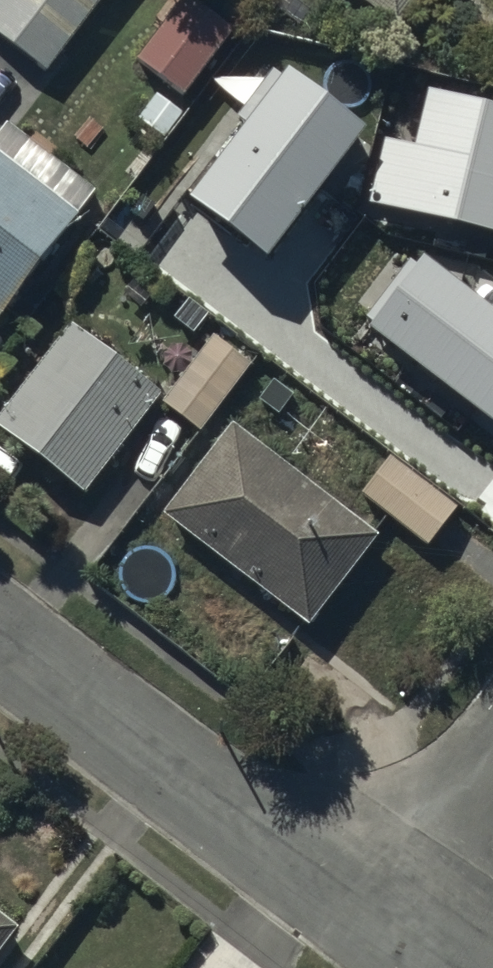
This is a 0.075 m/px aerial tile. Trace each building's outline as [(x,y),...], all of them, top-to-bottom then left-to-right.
[(47,70),(98,0),(0,0),(0,36),(47,70)] [(133,59),(182,96),(231,31),(190,0),(178,0),(133,59)] [(397,26),(416,0),(361,0),(397,26)] [(313,55),(282,98),(350,146),(381,104),(313,55)] [(77,217),(52,197),(70,174),(4,124),(0,129),(0,316),(77,217)] [(313,322),(406,393),(492,280),(492,231),(424,178),(313,322)] [(0,409),(0,431),(82,494),(157,396),(201,430),(252,364),(206,329),(158,391),(68,322),(0,409)] [(228,426),(162,515),(310,625),(376,536),(228,426)] [(389,452),(357,491),(424,546),(456,507),(389,452)] [(0,910),(0,953),(21,925),(0,910)]
